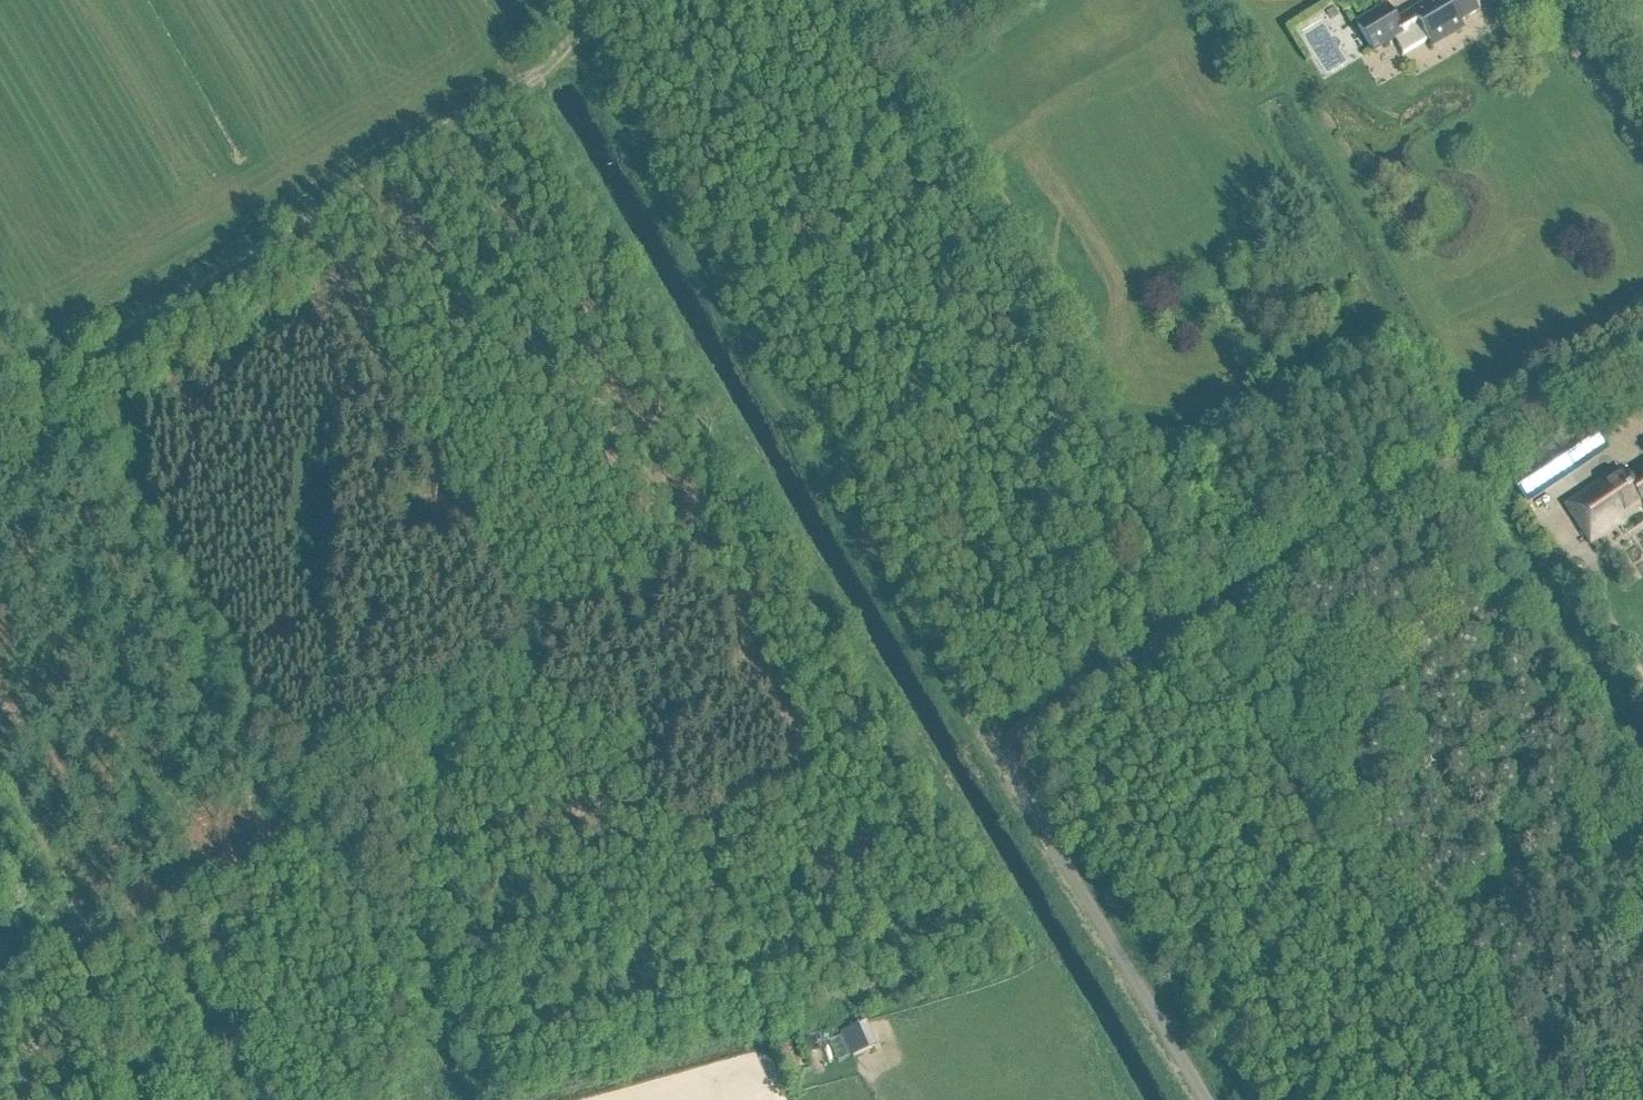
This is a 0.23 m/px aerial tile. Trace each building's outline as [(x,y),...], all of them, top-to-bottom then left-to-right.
[(1479,12),(1472,0),(1450,0),(1447,2),(1446,0),(1434,0),(1396,22),(1387,8),(1356,26),(1372,53),(1394,40),(1403,54),(1427,40),(1432,49),(1464,30),(1460,23),(1479,12)] [(1526,507),(1608,451),(1589,423),(1507,480),(1526,507)] [(1630,485),(1620,470),(1566,507),(1590,544),(1642,509),(1642,476),(1630,485)] [(851,1059),(877,1048),(867,1023),(840,1034),(851,1059)]
